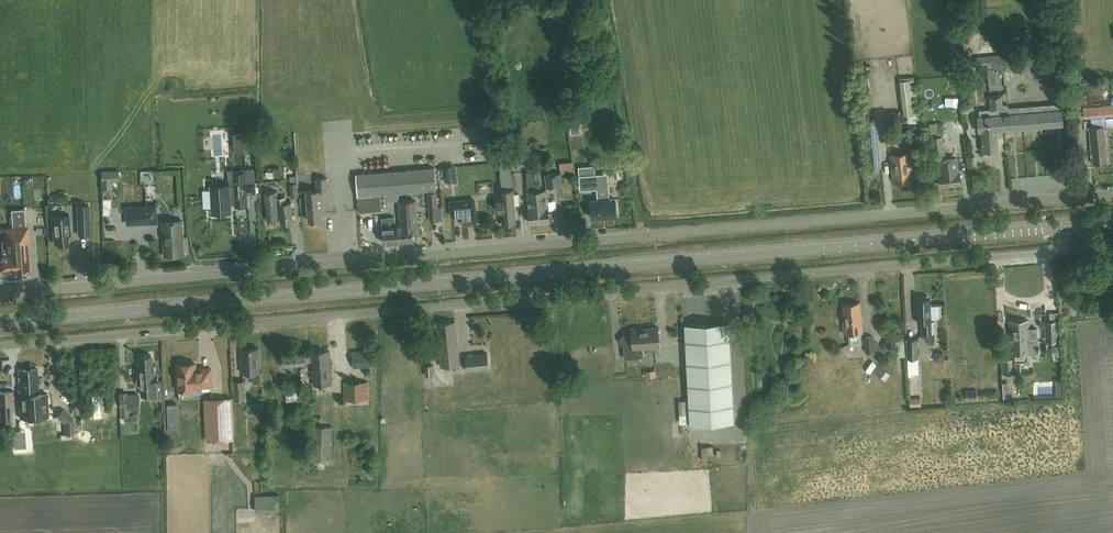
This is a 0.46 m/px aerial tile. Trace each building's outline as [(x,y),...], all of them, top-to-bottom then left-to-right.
[(968,41),(960,41),(961,57),(969,57),(968,41)] [(1038,65),(1037,59),(1058,57),(1057,49),(977,56),(978,64),(986,63),(987,69),(1038,65)] [(1035,72),(1041,82),(1053,81),(1058,70),(1052,60),(1040,61),(1035,72)] [(998,149),(997,130),(996,130),(993,95),(989,96),(990,109),(979,110),(980,115),(977,116),(979,131),(981,131),(983,150),(998,149)] [(1011,107),(1008,108),(1008,104),(1002,104),(1001,95),(993,95),(996,130),(997,130),(1012,128),(1011,107)] [(1044,105),(1046,126),(1063,124),(1061,109),(1059,109),(1059,104),(1044,105)] [(1112,115),(1112,104),(1082,107),(1084,118),(1112,115)] [(1027,106),(1029,127),(1046,126),(1044,105),(1027,106)] [(1011,107),(1012,128),(1029,127),(1027,106),(1011,107)] [(884,115),(886,127),(909,124),(907,112),(884,115)] [(869,168),(880,167),(876,118),(864,120),(869,168)] [(915,124),(911,131),(918,135),(922,128),(915,124)] [(945,156),(942,124),(930,125),(933,157),(945,156)] [(1092,163),(1107,162),(1106,153),(1107,153),(1104,125),(1089,127),(1092,163)] [(953,130),(954,141),(967,139),(966,129),(953,130)] [(243,133),(234,134),(235,152),(244,152),(243,133)] [(909,182),(909,180),(912,180),(909,152),(890,154),(893,182),(896,181),(897,183),(898,184),(908,183),(909,182)] [(943,172),(939,173),(940,185),(961,183),(960,171),(958,171),(957,162),(957,158),(941,159),(943,172)] [(561,174),(574,172),(573,160),(559,162),(561,174)] [(380,194),(436,190),(434,166),(356,173),(359,211),(381,209),(380,194)] [(595,166),(579,167),(580,176),(596,175),(595,166)] [(281,177),(281,167),(273,168),(274,177),(281,177)] [(100,182),(101,190),(113,189),(113,182),(119,182),(118,170),(101,171),(101,182),(100,182)] [(248,205),(247,194),(256,193),(255,182),(246,182),(246,171),(234,172),(234,186),(229,186),(229,185),(211,186),(213,213),(231,212),(230,203),(236,203),(236,206),(248,205)] [(526,172),(528,190),(529,207),(530,222),(541,221),(540,212),(539,212),(537,190),(535,171),(526,172)] [(546,187),(561,185),(560,173),(544,174),(546,187)] [(301,196),(300,191),(300,183),(297,183),(296,176),(290,176),(290,184),(291,196),(301,196)] [(322,189),(327,189),(326,177),(316,178),(317,190),(300,191),(301,196),(301,198),(307,197),(307,202),(309,220),(321,219),(321,213),(324,213),(322,189)] [(591,217),(616,215),(615,198),(609,198),(608,184),(600,185),(597,187),(598,199),(590,200),(591,217)] [(503,223),(508,223),(509,224),(512,224),(513,222),(516,222),(514,204),(513,189),(500,190),(501,199),(497,199),(498,211),(502,211),(503,223)] [(540,212),(541,221),(549,220),(555,219),(556,218),(556,212),(554,210),(548,211),(548,205),(546,189),(537,190),(539,212),(540,212)] [(281,222),(292,221),(290,201),(286,201),(285,196),(276,196),(276,190),(265,191),(267,219),(281,218),(281,222)] [(429,207),(438,206),(436,191),(427,192),(429,207)] [(67,203),(67,195),(55,196),(55,197),(48,197),(48,204),(67,203)] [(476,223),(475,208),(474,199),(465,200),(450,201),(451,216),(462,215),(463,225),(476,223)] [(405,224),(406,240),(414,240),(413,234),(418,234),(421,232),(422,230),(422,227),(420,225),(417,224),(415,200),(399,201),(401,224),(405,224)] [(41,205),(33,206),(34,228),(42,228),(41,205)] [(88,205),(77,206),(77,236),(88,235),(88,205)] [(156,206),(126,207),(127,223),(149,222),(156,222),(156,217),(156,206)] [(13,227),(12,227),(13,240),(17,239),(18,249),(14,249),(15,270),(30,269),(27,226),(26,226),(24,208),(11,209),(13,227)] [(405,224),(401,224),(394,225),(394,216),(382,217),(382,226),(383,242),(406,240),(405,224)] [(57,244),(68,243),(68,234),(71,234),(69,217),(52,217),(54,242),(57,242),(57,244)] [(164,255),(185,254),(183,220),(162,221),(164,255)] [(15,270),(14,249),(18,249),(17,239),(13,240),(12,227),(5,228),(6,241),(2,241),(2,253),(0,253),(0,272),(3,271),(4,270),(15,270)] [(934,332),(933,321),(931,321),(930,298),(928,298),(927,295),(923,295),(922,298),(916,298),(917,322),(922,321),(922,333),(928,332),(928,335),(931,339),(934,339),(934,332)] [(940,297),(934,299),(938,309),(943,307),(940,297)] [(849,343),(862,342),(861,332),(862,332),(859,302),(843,304),(844,319),(843,319),(844,333),(848,333),(849,343)] [(1020,372),(1019,360),(1028,360),(1028,353),(1030,353),(1028,320),(1009,321),(1011,354),(1011,359),(1013,359),(1014,373),(1020,372)] [(1059,341),(1058,320),(1045,321),(1046,341),(1059,341)] [(441,366),(460,364),(455,321),(436,323),(441,366)] [(728,322),(684,324),(690,424),(734,421),(728,322)] [(631,329),(632,337),(630,337),(627,335),(623,335),(620,338),(621,342),(624,344),(625,358),(642,356),(642,347),(659,345),(658,327),(631,329)] [(874,351),(873,336),(864,337),(865,351),(874,351)] [(907,357),(918,357),(917,338),(907,338),(907,357)] [(881,346),(885,351),(891,351),(894,345),(891,340),(885,340),(881,346)] [(905,356),(904,340),(895,340),(897,356),(905,356)] [(243,373),(259,372),(258,348),(241,349),(243,373)] [(353,367),(375,365),(373,349),(352,351),(353,367)] [(305,361),(312,361),(313,384),(332,382),(329,351),(311,352),(311,355),(305,355),(305,354),(281,356),(282,366),(287,365),(287,369),(293,368),(293,365),(302,364),(303,366),(305,366),(305,361)] [(467,371),(489,369),(488,353),(465,355),(467,371)] [(139,365),(140,376),(139,376),(137,378),(138,384),(139,386),(141,386),(141,395),(153,394),(154,399),(165,399),(163,383),(157,383),(157,379),(154,379),(153,364),(152,364),(151,355),(140,355),(141,364),(139,365)] [(1014,373),(1013,359),(1011,359),(1003,359),(1003,374),(1014,374),(1014,373)] [(211,385),(210,367),(195,368),(195,363),(186,363),(185,360),(178,360),(177,363),(176,363),(178,389),(187,389),(188,391),(196,391),(196,389),(196,386),(211,385)] [(425,375),(433,375),(433,364),(425,364),(425,375)] [(872,372),(881,378),(886,371),(878,364),(872,372)] [(20,393),(38,393),(37,368),(19,368),(20,393)] [(244,380),(231,381),(232,392),(234,392),(234,400),(245,399),(244,380)] [(345,399),(368,398),(368,381),(344,382),(345,399)] [(287,400),(303,398),(302,386),(285,388),(287,400)] [(977,389),(966,390),(967,401),(978,400),(977,389)] [(14,410),(13,390),(0,391),(0,420),(12,420),(11,410),(14,410)] [(61,397),(69,404),(73,400),(65,392),(61,397)] [(47,393),(38,393),(20,393),(19,393),(19,417),(48,416),(47,393)] [(129,407),(139,407),(138,393),(120,395),(121,408),(129,407)] [(910,406),(921,406),(921,397),(910,397),(910,406)] [(233,438),(231,398),(205,399),(207,440),(233,438)] [(678,401),(679,415),(687,415),(687,401),(678,401)] [(179,406),(169,406),(170,433),(179,433),(179,406)] [(130,417),(129,407),(121,408),(122,417),(121,417),(121,423),(131,422),(131,417),(130,417)] [(74,417),(63,408),(56,417),(64,424),(65,434),(72,434),(75,434),(74,417)] [(332,459),(332,426),(312,426),(311,459),(316,459),(316,465),(325,465),(325,459),(332,459)] [(708,455),(708,444),(699,444),(699,454),(708,455)] [(255,512),(280,511),(279,495),(255,496),(255,512)]
